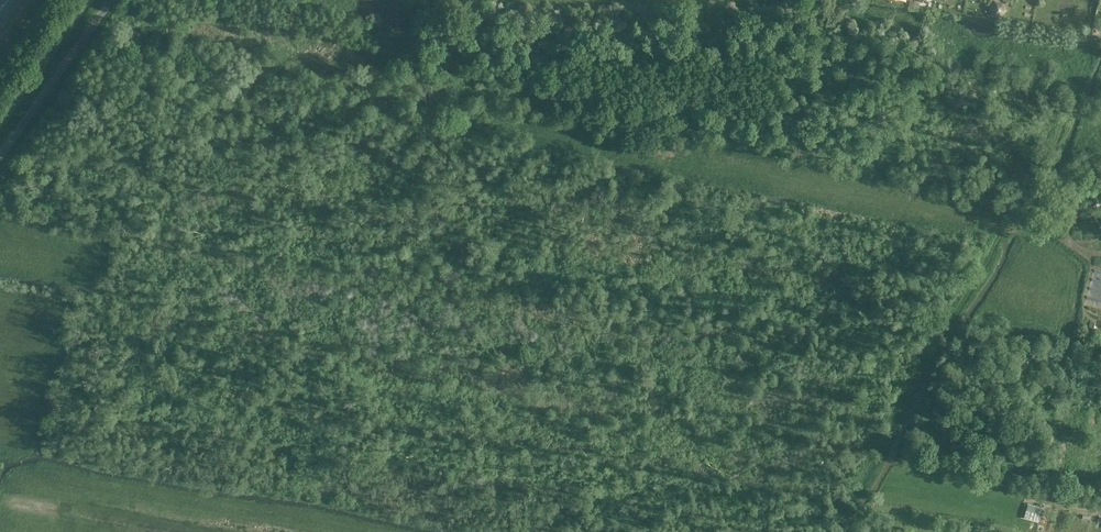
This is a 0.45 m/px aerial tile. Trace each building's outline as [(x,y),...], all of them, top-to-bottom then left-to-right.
[(964,361),(973,355),(967,343),(957,349),(964,361)] [(893,362),(896,366),(903,358),(899,355),(893,362)]
